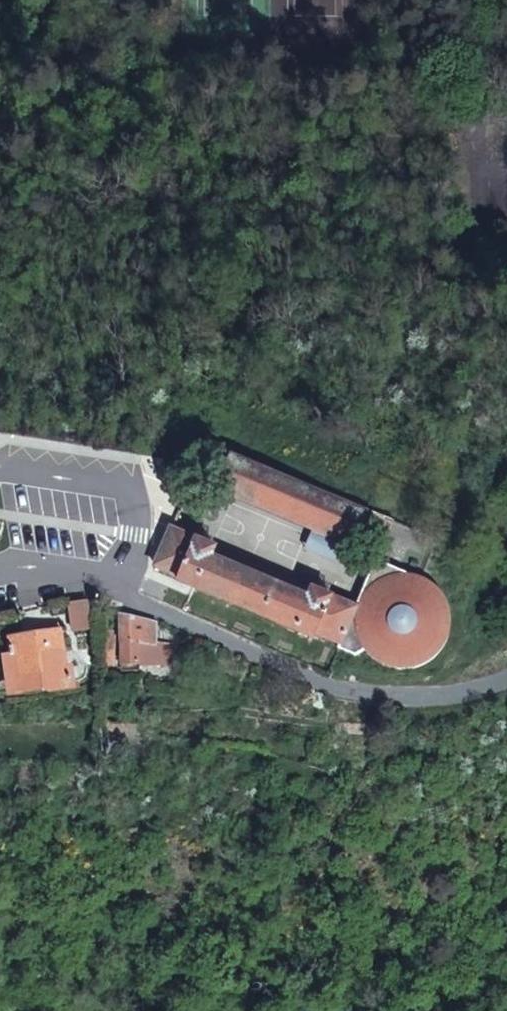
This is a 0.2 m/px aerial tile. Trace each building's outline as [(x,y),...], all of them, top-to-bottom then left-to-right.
[(202,460),(208,448),(198,444),(193,456),(202,460)] [(210,488),(249,504),(263,470),(224,455),(210,488)] [(174,486),(178,476),(161,469),(157,479),(174,486)] [(342,522),(354,527),(362,530),(369,515),(263,470),(249,504),(334,540),(342,522)] [(346,545),(354,527),(342,522),(334,540),(346,545)] [(207,547),(162,528),(146,566),(172,577),(170,582),(307,641),(310,634),(333,645),(331,649),(349,658),(358,651),(377,667),(394,671),(412,668),(425,661),(438,644),(442,631),(441,613),(434,598),(420,585),(381,567),(374,581),(363,576),(350,607),(306,588),(302,598),(204,556),(207,547)] [(363,576),(369,561),(302,534),(296,548),(363,576)] [(306,588),(207,547),(204,556),(302,598),(306,588)] [(374,581),(381,567),(369,561),(363,576),(374,581)] [(86,631),(83,601),(65,603),(69,633),(86,631)] [(150,618),(114,615),(117,667),(152,666),(151,636),(150,618)] [(8,635),(13,649),(11,655),(0,656),(0,695),(42,688),(50,692),(72,688),(58,629),(8,635)] [(167,636),(151,636),(152,666),(168,665),(167,636)]
